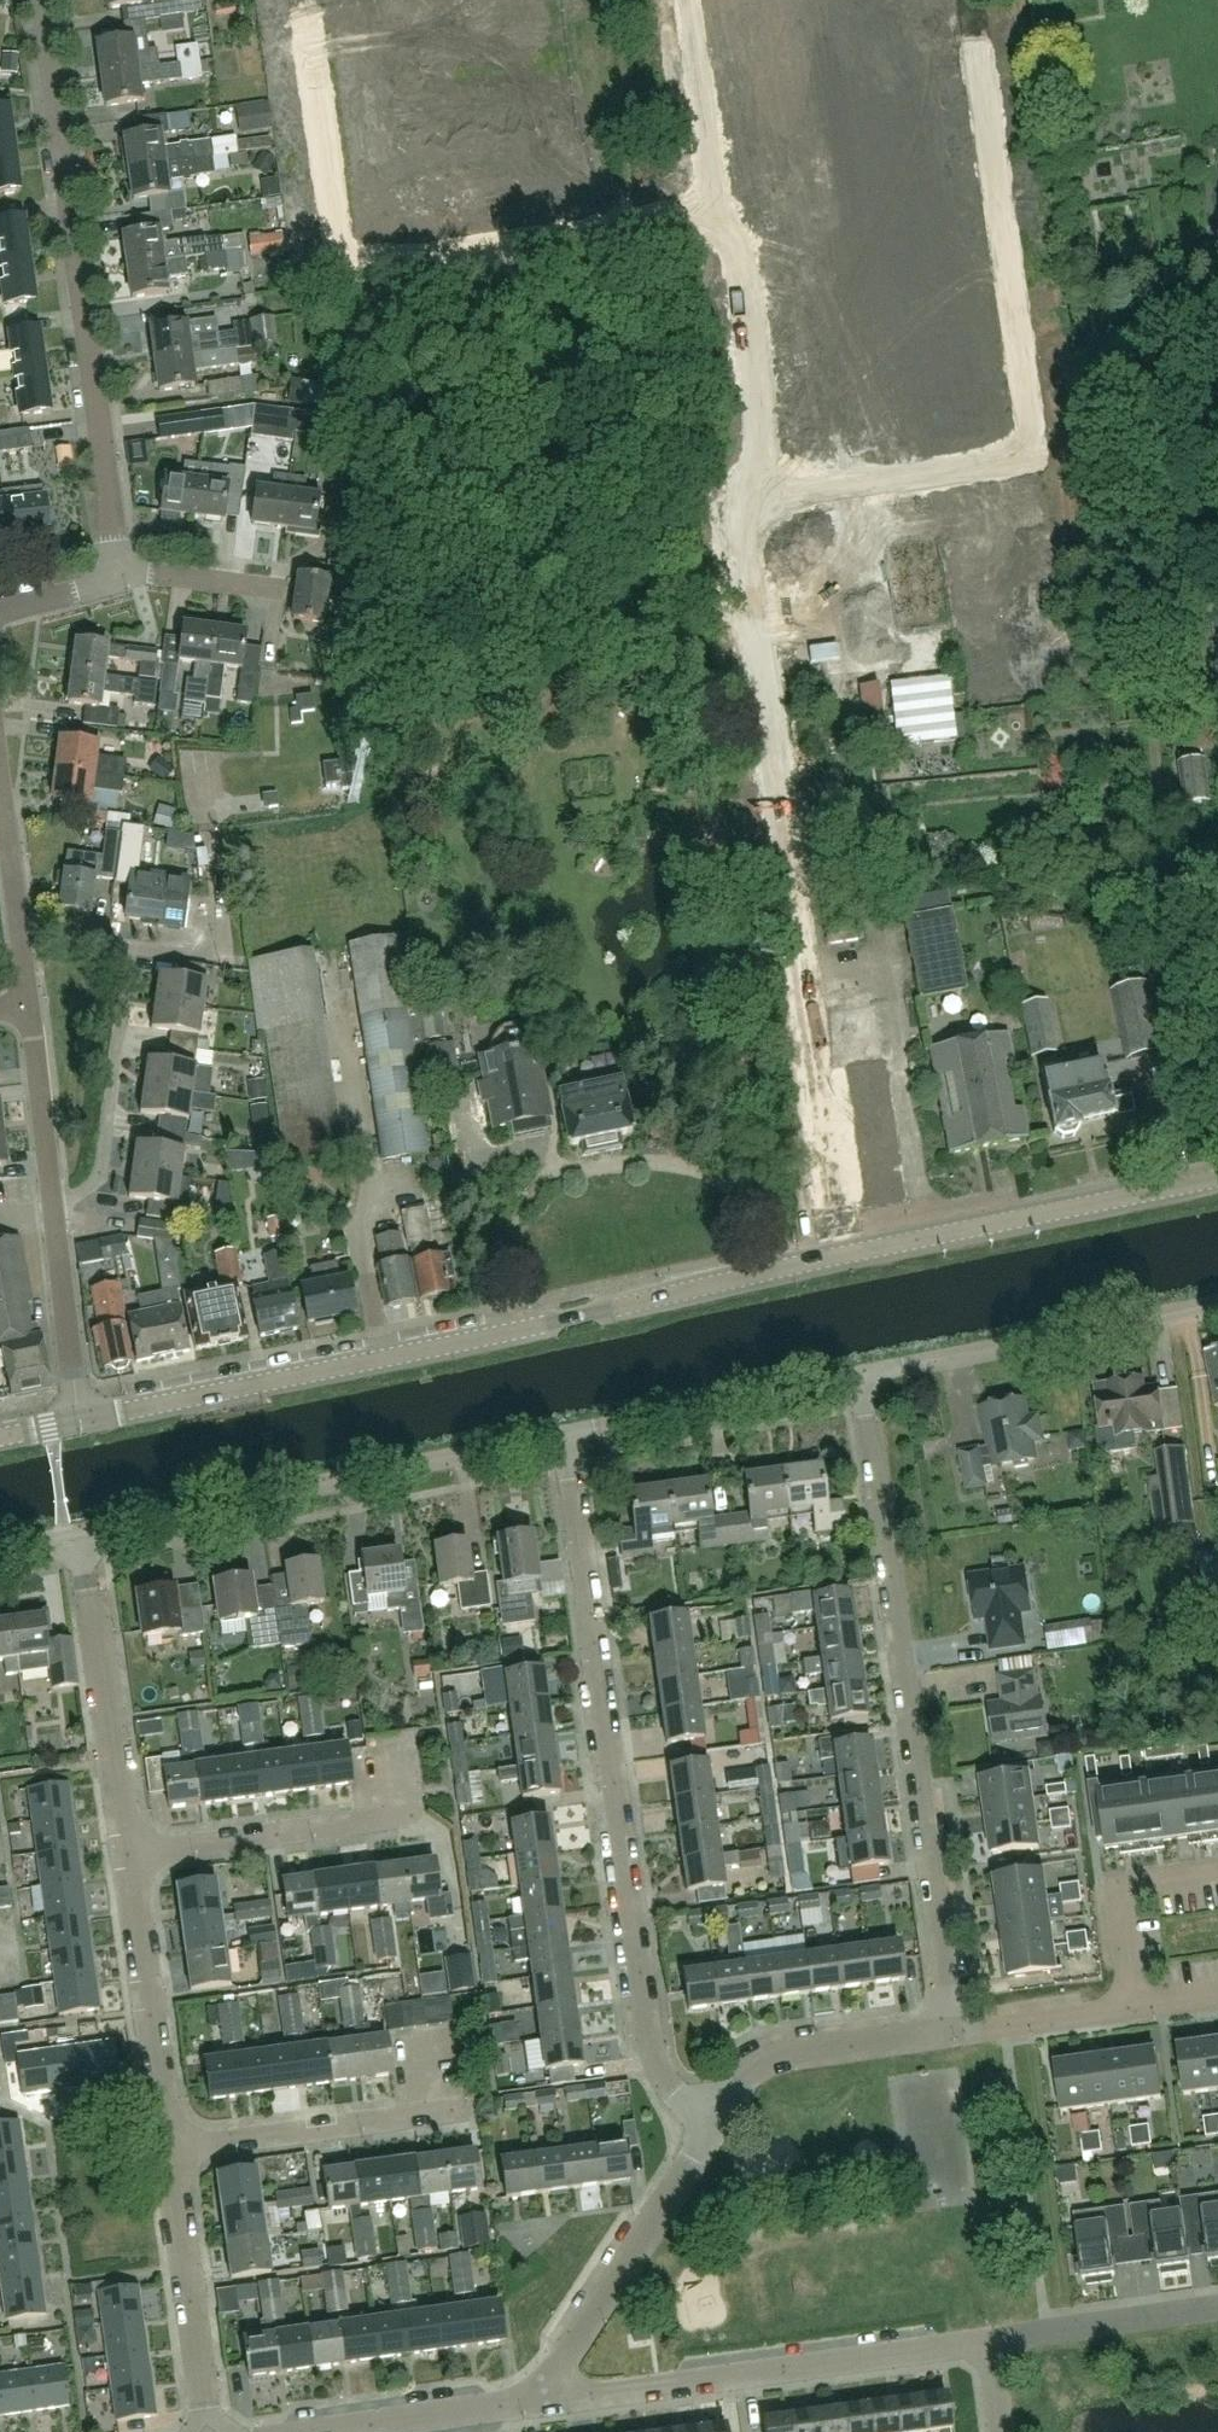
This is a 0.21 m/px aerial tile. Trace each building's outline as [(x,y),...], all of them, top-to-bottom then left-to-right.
[(105,10),(141,5),(141,0),(104,0),(105,10)] [(157,18),(201,12),(200,0),(164,0),(154,1),(157,18)] [(136,70),(134,55),(132,41),(96,46),(100,77),(136,71),(136,70)] [(175,48),(177,65),(199,62),(197,45),(175,48)] [(199,62),(177,65),(180,82),(201,78),(199,62)] [(136,71),(100,77),(104,107),(140,102),(136,71)] [(237,107),(241,134),(272,129),(268,102),(237,107)] [(13,150),(8,108),(3,109),(3,107),(0,107),(0,151),(13,150)] [(162,149),(159,134),(123,139),(123,140),(119,141),(121,158),(126,158),(128,170),(210,159),(208,143),(191,145),(162,149)] [(2,193),(3,195),(15,193),(15,191),(19,190),(13,150),(0,151),(0,193),(2,193)] [(265,179),(275,162),(261,154),(251,170),(265,179)] [(210,159),(128,170),(132,201),(151,199),(153,216),(170,214),(186,212),(183,194),(169,196),(166,181),(195,177),(195,176),(213,174),(210,159)] [(170,214),(153,216),(139,218),(142,234),(122,237),(127,268),(185,260),(186,260),(183,241),(160,245),(158,232),(172,230),(170,214)] [(24,221),(20,222),(20,220),(7,221),(7,224),(0,225),(0,264),(0,266),(30,262),(24,221)] [(249,238),(252,257),(285,252),(282,233),(249,238)] [(246,252),(204,258),(206,272),(224,270),(226,275),(241,272),(240,271),(248,269),(246,252)] [(292,257),(264,258),(264,275),(292,274),(292,257)] [(185,260),(127,268),(132,299),(167,294),(165,280),(187,276),(185,260)] [(35,303),(30,262),(0,266),(6,307),(35,303)] [(217,352),(236,350),(252,347),(252,346),(277,342),(273,317),(248,320),(248,322),(232,324),(233,332),(215,335),(217,352)] [(155,361),(191,356),(191,355),(187,325),(150,330),(155,361)] [(15,374),(44,370),(38,329),(10,333),(15,374)] [(196,387),(193,372),(238,366),(236,350),(217,352),(191,355),(191,356),(155,361),(159,393),(196,387)] [(49,412),(44,370),(15,374),(21,416),(49,412)] [(257,378),(239,380),(242,395),(259,393),(257,378)] [(207,384),(209,400),(242,395),(239,380),(239,379),(207,384)] [(299,404),(315,406),(318,386),(318,384),(302,382),(299,404)] [(329,387),(318,386),(315,406),(326,407),(329,387)] [(291,443),(292,431),(294,414),(281,412),(277,441),(291,443)] [(216,414),(201,416),(204,433),(219,431),(216,414)] [(311,416),(294,414),(292,431),(309,434),(311,416)] [(201,415),(158,421),(161,440),(204,434),(204,433),(201,416),(201,415)] [(0,433),(0,453),(32,449),(29,429),(0,433)] [(190,518),(196,466),(183,464),(181,481),(163,479),(159,515),(158,522),(175,524),(176,517),(190,518)] [(196,466),(190,518),(221,522),(224,498),(237,500),(237,501),(239,502),(243,470),(228,468),(227,469),(211,467),(196,466)] [(281,529),(288,478),(272,476),(270,492),(255,490),(251,526),(281,529)] [(304,480),(288,478),(281,529),(295,531),(294,536),(318,539),(320,519),(314,519),(317,498),(302,496),(304,480)] [(5,532),(47,527),(46,523),(49,523),(47,511),(45,512),(43,499),(41,499),(39,487),(0,492),(0,495),(1,503),(5,532)] [(329,550),(326,567),(354,572),(352,554),(329,550)] [(324,597),(344,600),(346,588),(356,589),(354,574),(327,570),(326,581),(296,577),(290,620),(320,624),(324,597)] [(900,576),(851,579),(854,631),(903,629),(900,576)] [(184,622),(184,628),(182,628),(178,662),(194,664),(192,680),(187,680),(184,701),(206,704),(206,700),(210,666),(214,632),(200,630),(201,624),(184,622)] [(223,668),(241,670),(245,636),(214,632),(210,666),(206,700),(219,702),(223,668)] [(106,658),(140,662),(156,664),(156,658),(156,657),(157,653),(157,651),(76,642),(74,658),(71,657),(70,670),(72,671),(72,673),(104,677),(106,658)] [(175,697),(177,668),(163,666),(160,695),(175,697)] [(254,702),(258,672),(241,670),(237,704),(254,706),(254,702)] [(104,677),(72,673),(70,689),(68,688),(66,701),(69,701),(69,705),(85,707),(83,725),(117,728),(119,711),(100,708),(102,694),(121,696),(122,693),(135,695),(137,695),(138,683),(138,681),(104,677)] [(903,682),(889,683),(895,728),(895,733),(897,746),(905,745),(932,742),(955,739),(948,677),(903,682)] [(137,695),(135,695),(134,706),(155,708),(158,686),(138,683),(137,695)] [(879,687),(862,689),(867,732),(884,730),(879,687)] [(351,697),(256,709),(269,812),(365,800),(353,711),(352,705),(351,697)] [(1186,755),(1203,752),(1203,750),(1213,749),(1209,718),(1189,720),(1181,721),(1186,755)] [(57,769),(124,779),(127,763),(95,759),(97,744),(61,739),(57,769)] [(1203,752),(1186,755),(1181,755),(1183,767),(1182,767),(1187,806),(1211,802),(1206,764),(1205,764),(1203,752)] [(173,770),(157,759),(148,771),(164,783),(173,770)] [(122,795),(124,779),(57,769),(52,800),(83,805),(80,819),(95,822),(98,807),(89,805),(91,790),(122,795)] [(176,814),(158,808),(153,827),(170,832),(176,814)] [(122,833),(120,833),(105,831),(102,856),(67,851),(64,874),(57,872),(55,886),(62,887),(59,909),(88,913),(94,878),(115,881),(122,833)] [(131,890),(130,890),(125,919),(142,922),(142,926),(182,933),(186,907),(184,907),(189,882),(134,873),(131,890)] [(823,911),(828,944),(860,939),(855,907),(823,911)] [(969,991),(954,912),(907,921),(922,999),(969,991)] [(421,1052),(411,977),(406,936),(350,943),(379,1161),(424,1152),(409,1053),(421,1052)] [(246,961),(258,1033),(265,1032),(287,1174),(345,1165),(312,951),(246,961)] [(158,978),(154,1003),(202,1009),(205,985),(204,984),(206,969),(179,965),(177,981),(158,978)] [(1154,988),(1120,992),(1129,1059),(1162,1055),(1154,988)] [(170,1032),(167,1049),(194,1052),(197,1036),(199,1036),(202,1009),(154,1003),(151,1029),(170,1032)] [(1043,1003),(1022,1007),(1033,1056),(1053,1052),(1043,1003)] [(445,1039),(440,1006),(419,1009),(424,1042),(445,1039)] [(488,1085),(481,1086),(484,1103),(491,1102),(496,1128),(551,1117),(533,1028),(515,1031),(514,1025),(505,1027),(498,1033),(493,1044),(496,1057),(483,1060),(488,1085)] [(1009,1034),(931,1049),(951,1154),(1030,1139),(1024,1109),(1014,1110),(1005,1063),(1014,1061),(1009,1034)] [(426,1072),(456,1067),(457,1067),(454,1042),(423,1046),(426,1072)] [(146,1062),(143,1089),(191,1095),(194,1068),(192,1067),(194,1052),(167,1049),(165,1064),(146,1062)] [(1042,1068),(1049,1100),(1056,1135),(1064,1140),(1075,1138),(1081,1129),(1080,1125),(1113,1118),(1114,1124),(1138,1119),(1134,1096),(1110,1101),(1103,1066),(1065,1074),(1063,1064),(1042,1068)] [(558,1087),(563,1111),(570,1146),(633,1134),(621,1075),(558,1087)] [(267,1102),(264,1082),(247,1084),(250,1104),(267,1102)] [(159,1116),(157,1132),(184,1135),(186,1120),(187,1121),(189,1107),(201,1108),(203,1096),(191,1095),(143,1089),(139,1113),(159,1116)] [(131,1172),(180,1178),(183,1152),(182,1151),(182,1148),(198,1150),(200,1138),(184,1135),(157,1132),(154,1147),(135,1145),(131,1172)] [(189,1179),(180,1178),(131,1172),(128,1197),(148,1200),(145,1214),(172,1219),(174,1204),(177,1204),(178,1190),(187,1191),(189,1179)] [(430,1242),(424,1209),(400,1213),(406,1247),(410,1246),(412,1258),(411,1258),(419,1299),(447,1294),(445,1278),(451,1277),(447,1253),(424,1257),(422,1244),(430,1242)] [(178,1225),(139,1219),(136,1238),(175,1243),(178,1225)] [(285,1240),(283,1220),(267,1222),(269,1242),(285,1240)] [(377,1267),(386,1306),(415,1300),(406,1260),(404,1260),(398,1234),(375,1239),(381,1266),(377,1267)] [(1,1345),(38,1338),(36,1325),(30,1326),(26,1306),(33,1305),(19,1237),(0,1241),(0,1346),(1,1345)] [(123,1237),(99,1242),(103,1261),(127,1256),(123,1237)] [(240,1286),(238,1277),(233,1251),(214,1255),(221,1288),(183,1296),(195,1348),(246,1337),(235,1287),(240,1286)] [(263,1255),(268,1285),(286,1281),(287,1281),(282,1252),(263,1255)] [(302,1289),(309,1323),(355,1314),(348,1279),(340,1281),(335,1263),(308,1268),(312,1287),(302,1289)] [(286,1281),(268,1285),(248,1290),(250,1298),(247,1299),(256,1337),(297,1328),(286,1281)] [(123,1313),(117,1283),(90,1288),(98,1330),(91,1332),(94,1347),(98,1347),(102,1369),(110,1368),(113,1371),(113,1372),(124,1370),(124,1369),(126,1364),(130,1364),(127,1350),(125,1340),(124,1338),(123,1313)] [(149,1295),(162,1356),(187,1351),(175,1290),(149,1295)] [(162,1356),(149,1295),(136,1298),(139,1313),(127,1316),(137,1361),(162,1356)] [(1,1345),(11,1397),(49,1390),(38,1338),(1,1345)] [(1205,1353),(1216,1408),(1217,1407),(1217,1351),(1205,1353)] [(1134,1444),(1133,1434),(1163,1430),(1157,1385),(1145,1386),(1144,1378),(1094,1384),(1100,1428),(1096,1429),(1099,1453),(1127,1449),(1134,1444)] [(961,1451),(968,1487),(985,1483),(982,1467),(1034,1457),(1031,1440),(1041,1438),(1036,1416),(1027,1417),(1023,1399),(1010,1401),(1009,1396),(994,1399),(995,1404),(982,1407),(990,1446),(961,1451)] [(1155,1527),(1161,1526),(1194,1522),(1185,1448),(1155,1451),(1161,1497),(1152,1498),(1155,1527)] [(784,1472),(789,1511),(810,1508),(813,1532),(844,1528),(841,1502),(825,1504),(820,1467),(815,1468),(814,1463),(797,1466),(797,1471),(784,1472)] [(731,1517),(734,1542),(766,1538),(763,1515),(789,1511),(784,1472),(768,1474),(767,1470),(749,1472),(750,1477),(744,1478),(749,1514),(731,1517)] [(710,1519),(705,1483),(700,1484),(699,1479),(681,1481),(682,1486),(668,1488),(673,1527),(697,1524),(700,1547),(734,1542),(731,1517),(710,1519)] [(675,1540),(673,1527),(668,1488),(652,1490),(652,1485),(634,1488),(634,1492),(629,1493),(634,1529),(618,1532),(622,1557),(653,1553),(651,1543),(675,1540)] [(995,1514),(997,1527),(1012,1525),(1009,1511),(995,1514)] [(1162,1554),(1198,1549),(1195,1527),(1159,1531),(1162,1554)] [(502,1584),(497,1584),(501,1613),(532,1609),(529,1582),(538,1580),(532,1533),(497,1538),(502,1584)] [(435,1546),(441,1586),(457,1583),(460,1610),(491,1606),(486,1572),(470,1574),(466,1542),(435,1546)] [(402,1584),(398,1552),(394,1552),(394,1549),(391,1547),(380,1549),(377,1551),(378,1554),(362,1556),(364,1573),(348,1575),(352,1607),(355,1613),(367,1611),(369,1605),(368,1598),(385,1596),(387,1611),(399,1609),(402,1635),(424,1632),(417,1582),(402,1584)] [(281,1644),(280,1644),(281,1647),(312,1643),(306,1604),(324,1601),(319,1562),(286,1567),(291,1599),(274,1601),(276,1615),(277,1615),(281,1644)] [(1023,1568),(970,1576),(976,1617),(987,1616),(991,1647),(1023,1643),(1018,1611),(1028,1610),(1023,1568)] [(277,1615),(276,1615),(256,1618),(251,1577),(214,1582),(220,1623),(244,1620),(248,1648),(280,1644),(281,1644),(277,1615)] [(175,1588),(136,1593),(141,1636),(178,1631),(179,1636),(205,1633),(202,1608),(178,1611),(175,1588)] [(816,1628),(853,1623),(849,1592),(813,1597),(813,1592),(789,1595),(791,1614),(814,1611),(816,1628)] [(18,1675),(50,1670),(53,1689),(78,1685),(71,1639),(47,1642),(45,1631),(50,1630),(48,1616),(43,1612),(25,1614),(26,1619),(11,1621),(18,1675)] [(653,1650),(690,1645),(686,1614),(649,1619),(653,1650)] [(754,1616),(756,1636),(771,1634),(768,1614),(754,1616)] [(737,1639),(749,1637),(750,1637),(747,1617),(734,1620),(737,1639)] [(1049,1652),(1096,1645),(1092,1620),(1046,1627),(1049,1652)] [(4,1661),(6,1676),(18,1675),(11,1621),(0,1623),(0,1662),(4,1661)] [(821,1659),(858,1654),(853,1623),(816,1628),(821,1659)] [(761,1666),(762,1666),(786,1662),(781,1632),(771,1634),(756,1636),(761,1666)] [(694,1676),(690,1645),(653,1650),(658,1681),(694,1676)] [(741,1669),(754,1668),(751,1648),(737,1649),(741,1669)] [(481,1650),(465,1651),(466,1666),(482,1665),(481,1650)] [(858,1654),(821,1659),(803,1661),(805,1675),(822,1672),(825,1690),(862,1685),(858,1654)] [(289,1690),(313,1686),(311,1664),(286,1668),(289,1690)] [(428,1664),(411,1666),(413,1678),(430,1676),(428,1664)] [(542,1669),(506,1674),(505,1674),(507,1687),(491,1689),(494,1708),(509,1706),(547,1700),(542,1669)] [(1032,1670),(999,1675),(1003,1702),(988,1704),(993,1741),(1045,1734),(1040,1696),(1036,1697),(1032,1670)] [(699,1707),(694,1676),(658,1681),(662,1712),(699,1707)] [(776,1676),(763,1677),(762,1678),(765,1697),(779,1696),(776,1676)] [(743,1680),(746,1700),(759,1699),(756,1679),(743,1680)] [(819,1708),(827,1707),(829,1720),(866,1715),(862,1685),(825,1690),(807,1692),(809,1707),(816,1706),(819,1708)] [(444,1694),(447,1714),(460,1712),(457,1692),(444,1694)] [(300,1719),(321,1716),(318,1696),(299,1699),(297,1699),(300,1719)] [(746,1700),(750,1731),(763,1729),(759,1699),(746,1700)] [(514,1736),(551,1730),(547,1700),(509,1706),(514,1736)] [(238,1708),(241,1727),(260,1724),(258,1705),(238,1708)] [(703,1738),(699,1707),(662,1712),(666,1743),(703,1738)] [(780,1707),(767,1709),(769,1729),(783,1727),(780,1707)] [(180,1735),(200,1732),(197,1713),(178,1715),(180,1735)] [(303,1739),(324,1736),(321,1716),(300,1719),(303,1739)] [(448,1725),(451,1744),(464,1742),(461,1723),(448,1725)] [(243,1746),(252,1745),(263,1743),(260,1724),(241,1727),(243,1746)] [(518,1766),(556,1761),(551,1730),(514,1736),(518,1766)] [(202,1752),(200,1732),(180,1735),(183,1753),(179,1754),(181,1769),(165,1772),(163,1758),(144,1760),(149,1794),(166,1792),(168,1809),(199,1804),(195,1767),(194,1753),(202,1752)] [(835,1758),(837,1776),(874,1771),(870,1739),(850,1742),(849,1735),(818,1739),(821,1760),(835,1758)] [(260,1796),(290,1792),(285,1755),(271,1757),(269,1743),(263,1743),(252,1745),(254,1759),(255,1759),(260,1796)] [(1166,1758),(1185,1756),(1184,1746),(1164,1749),(1166,1758)] [(1211,1765),(1208,1746),(1199,1748),(1202,1767),(1211,1765)] [(315,1751),(320,1788),(351,1783),(346,1747),(315,1751)] [(1146,1761),(1166,1758),(1164,1749),(1145,1751),(1146,1761)] [(315,1751),(285,1755),(290,1792),(320,1788),(315,1751)] [(455,1775),(468,1773),(465,1754),(452,1756),(455,1775)] [(1099,1777),(1096,1757),(1086,1759),(1089,1778),(1099,1777)] [(1123,1778),(1133,1776),(1131,1757),(1121,1758),(1123,1778)] [(224,1763),(230,1800),(260,1796),(255,1759),(254,1759),(224,1763)] [(501,1782),(520,1779),(523,1797),(560,1792),(556,1761),(518,1766),(499,1769),(501,1782)] [(674,1798),(710,1793),(706,1762),(670,1767),(674,1798)] [(788,1762),(775,1764),(775,1765),(777,1784),(791,1783),(788,1762)] [(224,1763),(195,1767),(199,1804),(230,1800),(224,1763)] [(758,1787),(770,1786),(771,1785),(768,1765),(755,1767),(758,1787)] [(473,1771),(476,1803),(488,1801),(485,1770),(473,1771)] [(879,1802),(874,1771),(837,1776),(842,1807),(879,1802)] [(986,1805),(1033,1799),(1029,1775),(1036,1774),(1036,1772),(982,1780),(986,1805)] [(468,1773),(455,1775),(459,1806),(472,1804),(468,1773)] [(1113,1790),(1100,1792),(1099,1784),(1090,1786),(1097,1835),(1098,1841),(1105,1840),(1107,1849),(1121,1847),(1123,1856),(1122,1856),(1122,1857),(1166,1851),(1165,1850),(1163,1841),(1190,1837),(1192,1846),(1191,1846),(1191,1848),(1217,1844),(1217,1775),(1113,1790)] [(1068,1794),(1066,1784),(1047,1787),(1048,1797),(1068,1794)] [(32,1825),(73,1819),(68,1786),(28,1792),(32,1825)] [(710,1793),(674,1798),(678,1829),(715,1824),(710,1793)] [(795,1812),(792,1793),(779,1795),(782,1814),(795,1812)] [(775,1816),(772,1796),(759,1798),(762,1818),(775,1816)] [(1036,1823),(1033,1799),(986,1805),(989,1830),(1036,1823)] [(879,1802),(842,1807),(846,1837),(883,1832),(879,1802)] [(1070,1809),(1050,1811),(1052,1821),(1071,1818),(1070,1809)] [(1071,1818),(1052,1821),(1053,1831),(1072,1828),(1071,1818)] [(77,1851),(73,1819),(32,1825),(36,1857),(77,1851)] [(516,1855),(553,1850),(549,1819),(511,1824),(516,1855)] [(507,1821),(477,1822),(478,1835),(508,1834),(507,1821)] [(1039,1848),(1036,1823),(989,1830),(993,1857),(994,1856),(994,1855),(1039,1848)] [(715,1824),(678,1829),(683,1860),(719,1855),(715,1824)] [(796,1824),(783,1825),(786,1845),(799,1843),(796,1824)] [(763,1828),(766,1849),(780,1847),(777,1826),(763,1828)] [(887,1863),(883,1832),(846,1837),(850,1868),(887,1863)] [(477,1840),(464,1842),(466,1862),(480,1860),(477,1840)] [(780,1847),(766,1849),(770,1878),(784,1877),(780,1847)] [(553,1850),(516,1855),(520,1886),(557,1880),(553,1850)] [(77,1851),(36,1857),(41,1889),(82,1883),(77,1851)] [(738,1853),(719,1855),(683,1860),(687,1891),(697,1889),(699,1904),(726,1900),(722,1868),(740,1865),(738,1853)] [(801,1854),(787,1856),(790,1876),(803,1874),(801,1854)] [(440,1897),(435,1861),(404,1865),(409,1902),(427,1900),(430,1919),(452,1916),(449,1895),(440,1897)] [(409,1902),(404,1865),(374,1870),(379,1907),(409,1902)] [(379,1907),(374,1870),(343,1874),(348,1911),(379,1907)] [(481,1871),(468,1872),(471,1892),(484,1891),(481,1871)] [(999,1903),(1046,1897),(1043,1872),(997,1878),(997,1877),(996,1877),(999,1903)] [(348,1911),(343,1874),(313,1878),(318,1915),(348,1911)] [(311,1930),(320,1929),(318,1915),(313,1878),(282,1882),(287,1919),(304,1917),(307,1932),(311,1931),(311,1930)] [(557,1880),(520,1886),(524,1916),(562,1911),(557,1880)] [(181,1922),(220,1916),(216,1881),(176,1887),(181,1922)] [(86,1915),(82,1883),(41,1889),(45,1921),(86,1915)] [(1062,1895),(1081,1892),(1080,1883),(1061,1885),(1062,1895)] [(859,1888),(859,1891),(861,1902),(880,1900),(878,1886),(859,1888)] [(11,1906),(9,1887),(0,1888),(0,1908),(11,1906)] [(828,1893),(828,1894),(830,1906),(849,1903),(847,1890),(828,1893)] [(1063,1905),(1083,1902),(1081,1892),(1062,1895),(1063,1905)] [(798,1897),(798,1898),(800,1910),(819,1908),(817,1894),(798,1897)] [(1003,1928),(1050,1922),(1046,1897),(999,1903),(1003,1928)] [(766,1901),(768,1912),(769,1915),(788,1912),(786,1898),(766,1901)] [(270,1900),(268,1900),(252,1903),(254,1920),(272,1918),(270,1900)] [(472,1903),(475,1923),(488,1921),(486,1901),(472,1903)] [(254,1920),(252,1903),(234,1905),(236,1922),(254,1920)] [(758,1916),(755,1903),(736,1905),(738,1919),(758,1916)] [(728,1920),(726,1908),(725,1907),(705,1909),(707,1923),(728,1920)] [(689,1925),(707,1923),(705,1909),(687,1912),(689,1925)] [(526,1932),(528,1947),(566,1941),(562,1911),(524,1916),(524,1918),(509,1920),(510,1934),(526,1932)] [(86,1915),(45,1921),(50,1952),(91,1947),(86,1915)] [(225,1950),(220,1916),(181,1922),(186,1956),(225,1950)] [(375,1941),(393,1939),(390,1920),(372,1922),(375,1941)] [(1006,1953),(1053,1947),(1050,1922),(1003,1928),(1006,1953)] [(311,1930),(311,1931),(314,1950),(332,1947),(329,1929),(320,1930),(320,1929),(311,1930)] [(476,1934),(479,1954),(493,1952),(490,1932),(476,1934)] [(1087,1932),(1067,1934),(1069,1944),(1088,1941),(1087,1932)] [(393,1939),(375,1941),(378,1960),(395,1958),(393,1939)] [(514,1962),(530,1959),(532,1977),(570,1972),(566,1941),(528,1947),(513,1949),(514,1962)] [(1088,1941),(1069,1944),(1070,1954),(1090,1951),(1088,1941)] [(867,1947),(872,1984),(904,1980),(898,1942),(867,1947)] [(95,1979),(91,1947),(50,1952),(54,1984),(95,1979)] [(332,1947),(314,1950),(317,1969),(334,1966),(332,1947)] [(872,1984),(867,1947),(836,1951),(841,1988),(872,1984)] [(1053,1947),(1006,1953),(1010,1978),(1063,1970),(1063,1969),(1056,1970),(1053,1947)] [(225,1950),(186,1956),(190,1990),(230,1985),(225,1950)] [(841,1988),(836,1951),(806,1955),(811,1993),(841,1988)] [(493,1952),(479,1954),(483,1984),(497,1982),(493,1952)] [(811,1993),(806,1955),(775,1960),(780,1997),(811,1993)] [(468,1957),(446,1960),(451,1991),(473,1988),(468,1957)] [(780,1997),(775,1960),(744,1964),(750,2002),(780,1997)] [(280,1980),(278,1964),(258,1967),(261,1983),(280,1980)] [(714,1968),(719,2006),(750,2002),(744,1964),(714,1968)] [(719,2006),(714,1968),(683,1973),(688,2010),(719,2006)] [(570,1972),(532,1977),(537,2008),(574,2003),(570,1972)] [(95,1979),(54,1984),(59,2017),(100,2011),(95,1979)] [(359,1986),(358,1986),(338,1989),(341,2009),(362,2006),(359,1986)] [(15,2021),(18,2021),(15,1994),(0,1996),(0,2024),(15,2021)] [(485,1996),(488,2015),(501,2012),(498,1994),(485,1996)] [(282,2017),(300,2015),(298,1995),(279,1997),(282,2017)] [(449,1996),(437,1998),(441,2024),(453,2022),(449,1996)] [(424,2000),(428,2026),(441,2024),(437,1998),(424,2000)] [(424,2000),(411,2002),(415,2028),(428,2026),(424,2000)] [(411,2002),(398,2003),(402,2030),(415,2028),(411,2002)] [(217,2006),(220,2026),(241,2023),(238,2003),(217,2006)] [(385,2005),(389,2032),(402,2030),(398,2003),(385,2005)] [(574,2003),(537,2008),(541,2038),(579,2033),(574,2003)] [(362,2006),(341,2009),(343,2029),(364,2026),(362,2006)] [(284,2036),(294,2035),(303,2034),(302,2032),(300,2015),(282,2017),(284,2036)] [(223,2045),(244,2043),(241,2023),(220,2026),(223,2045)] [(489,2026),(492,2045),(506,2043),(502,2024),(489,2026)] [(296,2049),(301,2087),(331,2082),(326,2045),(308,2047),(306,2032),(302,2032),(303,2034),(294,2035),(296,2049)] [(579,2033),(541,2038),(545,2069),(548,2069),(572,2066),(583,2064),(579,2033)] [(15,2035),(2,2037),(4,2055),(18,2053),(15,2035)] [(387,2037),(386,2037),(356,2041),(361,2078),(392,2074),(387,2037)] [(356,2041),(326,2045),(331,2082),(361,2078),(356,2041)] [(113,2043),(80,2048),(87,2089),(119,2084),(113,2043)] [(1217,2091),(1217,2043),(1203,2045),(1210,2092),(1217,2091)] [(1177,2050),(1178,2050),(1185,2095),(1210,2092),(1203,2045),(1177,2048),(1177,2050)] [(80,2048),(49,2053),(55,2093),(87,2089),(80,2048)] [(270,2091),(301,2087),(296,2049),(265,2053),(270,2091)] [(1156,2051),(1130,2055),(1136,2102),(1161,2098),(1155,2053),(1156,2053),(1156,2051)] [(22,2098),(55,2093),(49,2053),(16,2058),(22,2098)] [(270,2091),(265,2053),(235,2057),(240,2095),(270,2091)] [(493,2056),(496,2076),(510,2074),(507,2055),(493,2056)] [(1105,2058),(1112,2105),(1136,2102),(1130,2055),(1105,2058)] [(209,2099),(240,2095),(235,2057),(204,2062),(209,2099)] [(1087,2109),(1112,2105),(1105,2058),(1080,2062),(1087,2109)] [(1080,2062),(1055,2065),(1063,2119),(1064,2119),(1063,2112),(1087,2109),(1080,2062)] [(574,2078),(572,2066),(548,2069),(549,2082),(574,2078)] [(607,2097),(605,2083),(585,2086),(587,2100),(607,2097)] [(567,2103),(587,2100),(585,2086),(565,2089),(567,2103)] [(556,2104),(554,2090),(535,2093),(537,2106),(556,2104)] [(525,2094),(504,2097),(506,2111),(526,2109),(525,2094)] [(1207,2137),(1216,2136),(1214,2117),(1204,2118),(1207,2137)] [(24,2156),(19,2123),(0,2126),(0,2159),(24,2156)] [(1149,2126),(1140,2127),(1142,2146),(1152,2145),(1149,2126)] [(1133,2148),(1142,2146),(1140,2127),(1130,2128),(1133,2148)] [(1100,2133),(1091,2134),(1093,2153),(1103,2152),(1100,2133)] [(1084,2155),(1093,2153),(1091,2134),(1081,2135),(1084,2155)] [(594,2147),(599,2185),(630,2181),(625,2143),(594,2147)] [(599,2185),(594,2147),(562,2151),(567,2189),(599,2185)] [(444,2155),(449,2193),(480,2188),(474,2151),(444,2155)] [(567,2189),(562,2151),(532,2155),(537,2193),(567,2189)] [(1108,2175),(1123,2174),(1123,2152),(1107,2152),(1108,2175)] [(444,2155),(413,2160),(419,2197),(449,2193),(444,2155)] [(537,2193),(532,2155),(500,2160),(505,2197),(537,2193)] [(28,2188),(24,2156),(0,2159),(0,2192),(28,2188)] [(388,2201),(410,2198),(419,2197),(413,2160),(383,2164),(388,2201)] [(358,2205),(388,2201),(383,2164),(353,2168),(358,2205)] [(327,2209),(358,2205),(353,2168),(322,2172),(327,2209)] [(222,2209),(261,2204),(257,2169),(217,2175),(222,2209)] [(33,2219),(28,2188),(0,2192),(0,2224),(33,2219)] [(311,2188),(293,2191),(295,2208),(314,2205),(311,2188)] [(277,2211),(295,2208),(293,2191),(275,2193),(277,2211)] [(1181,2200),(1186,2233),(1198,2232),(1199,2235),(1200,2243),(1206,2242),(1209,2262),(1213,2262),(1213,2267),(1217,2267),(1217,2194),(1181,2200)] [(414,2232),(434,2229),(431,2209),(430,2209),(429,2197),(410,2200),(412,2212),(411,2212),(414,2232)] [(1191,2265),(1186,2233),(1181,2200),(1183,2213),(1163,2216),(1161,2202),(1130,2207),(1135,2240),(1148,2239),(1148,2242),(1150,2250),(1156,2250),(1159,2269),(1162,2269),(1163,2274),(1188,2271),(1187,2265),(1191,2265)] [(266,2238),(261,2204),(222,2209),(227,2243),(266,2238)] [(1125,2207),(1074,2214),(1080,2258),(1075,2259),(1077,2275),(1083,2274),(1083,2280),(1087,2279),(1088,2285),(1113,2281),(1112,2276),(1115,2276),(1113,2256),(1119,2255),(1118,2246),(1118,2243),(1130,2241),(1125,2207)] [(490,2245),(488,2226),(486,2216),(462,2220),(467,2248),(490,2245)] [(353,2240),(374,2237),(371,2217),(350,2221),(353,2240)] [(37,2251),(33,2219),(0,2224),(0,2256),(37,2251)] [(416,2251),(418,2251),(437,2249),(434,2229),(414,2232),(416,2251)] [(377,2257),(374,2237),(353,2240),(356,2260),(377,2257)] [(266,2238),(227,2243),(231,2278),(271,2273),(266,2238)] [(321,2266),(320,2251),(319,2249),(300,2252),(302,2269),(321,2266)] [(42,2283),(37,2251),(0,2256),(0,2274),(2,2288),(42,2283)] [(472,2273),(469,2253),(449,2256),(452,2276),(472,2273)] [(1121,2262),(1122,2273),(1158,2270),(1157,2258),(1121,2262)] [(388,2285),(409,2282),(406,2262),(385,2265),(388,2285)] [(345,2291),(343,2273),(343,2271),(322,2274),(325,2294),(345,2291)] [(472,2273),(452,2276),(454,2296),(475,2293),(472,2273)] [(262,2303),(281,2300),(279,2281),(259,2284),(262,2303)] [(409,2282),(388,2285),(391,2305),(411,2302),(409,2282)] [(42,2283),(2,2288),(7,2321),(46,2315),(42,2283)] [(103,2327),(143,2321),(138,2289),(99,2294),(103,2327)] [(345,2291),(325,2294),(327,2314),(348,2311),(345,2291)] [(248,2376),(281,2372),(276,2335),(274,2320),(284,2318),(281,2300),(262,2303),(264,2320),(260,2321),(262,2337),(243,2339),(248,2376)] [(466,2308),(472,2345),(504,2340),(499,2303),(466,2308)] [(435,2313),(440,2349),(472,2345),(466,2308),(435,2313)] [(440,2349),(435,2313),(403,2317),(408,2354),(440,2349)] [(408,2354),(403,2317),(371,2321),(376,2358),(408,2354)] [(147,2353),(143,2321),(103,2327),(108,2359),(147,2353)] [(376,2358),(371,2321),(339,2326),(344,2363),(376,2358)] [(344,2363),(339,2326),(307,2330),(312,2367),(344,2363)] [(91,2340),(90,2330),(78,2331),(79,2342),(91,2340)] [(307,2330),(276,2335),(281,2372),(312,2367),(307,2330)] [(649,2331),(632,2333),(634,2343),(650,2340),(649,2331)] [(28,2348),(27,2348),(28,2352),(39,2350),(37,2336),(26,2337),(28,2348)] [(25,2348),(4,2352),(7,2365),(28,2360),(25,2348)] [(152,2385),(147,2353),(108,2359),(113,2390),(152,2385)] [(84,2374),(95,2372),(94,2358),(82,2359),(84,2374)] [(63,2367),(30,2372),(36,2411),(68,2407),(63,2367)] [(4,2416),(36,2411),(30,2372),(0,2376),(0,2388),(4,2416)] [(156,2417),(152,2385),(113,2390),(117,2423),(156,2417)] [(924,2431),(935,2431),(941,2431),(951,2431),(951,2430),(952,2430),(947,2394),(920,2398),(924,2431)] [(898,2431),(924,2431),(920,2398),(894,2402),(898,2431)] [(872,2431),(898,2431),(894,2402),(868,2405),(872,2431)] [(846,2431),(872,2431),(868,2405),(842,2409),(846,2431)] [(819,2431),(846,2431),(842,2409),(817,2413),(819,2431)] [(793,2431),(819,2431),(817,2413),(791,2416),(793,2431)] [(791,2416),(764,2420),(766,2431),(793,2431),(791,2416)]
